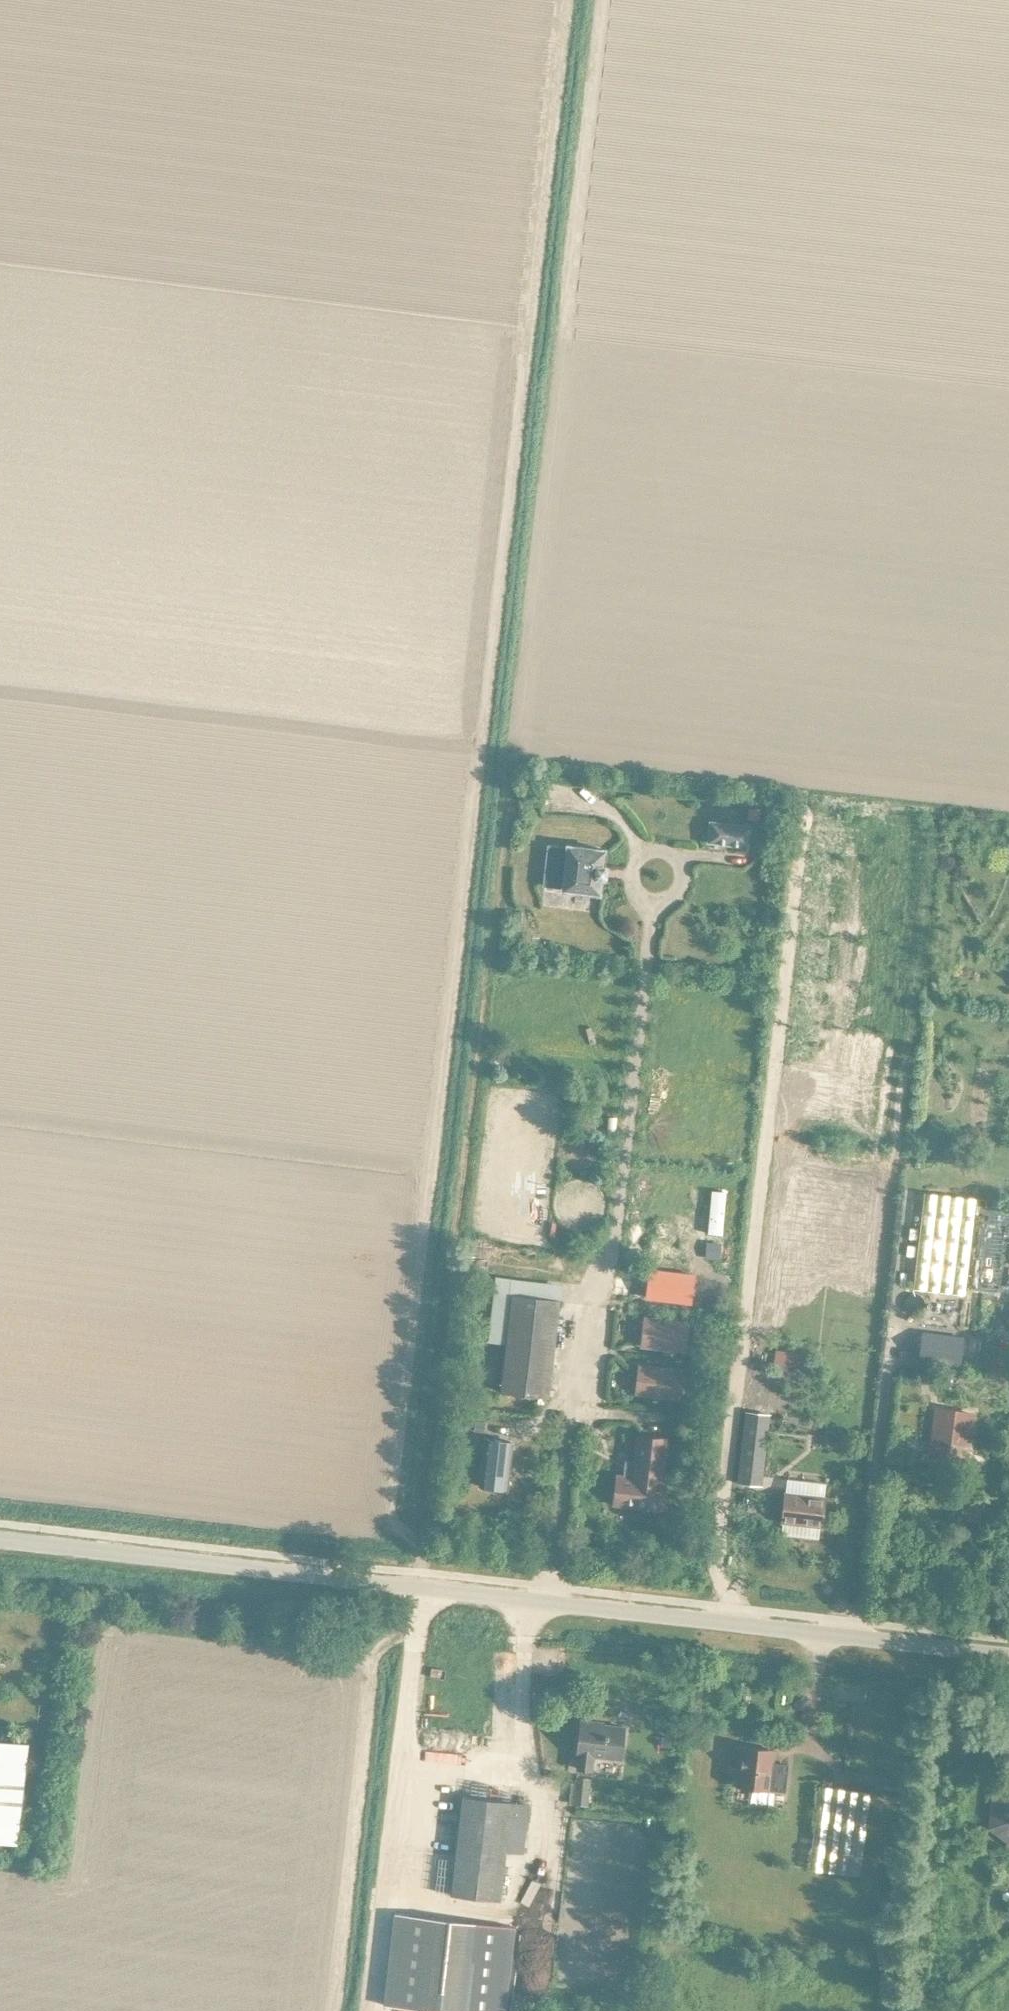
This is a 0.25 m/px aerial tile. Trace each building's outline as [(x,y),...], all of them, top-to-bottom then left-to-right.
[(710,850),(749,855),(751,835),(712,830),(710,850)] [(564,898),(601,902),(603,886),(607,887),(608,875),(604,874),(606,858),(569,854),(564,898)] [(915,1296),(967,1302),(978,1207),(926,1201),(915,1296)] [(659,1280),(656,1306),(692,1310),(695,1284),(659,1280)] [(502,1400),(550,1405),(561,1309),(513,1304),(502,1400)] [(651,1354),(687,1358),(690,1332),(654,1328),(651,1354)] [(960,1372),(963,1344),(923,1339),(923,1343),(920,1367),(960,1372)] [(648,1375),(645,1402),(681,1406),(684,1380),(648,1375)] [(954,1467),(968,1469),(974,1422),(938,1417),(936,1434),(939,1434),(938,1439),(935,1439),(933,1460),(954,1463),(954,1467)] [(739,1491),(761,1494),(769,1422),(747,1420),(739,1491)] [(488,1447),(483,1495),(507,1497),(512,1450),(488,1447)] [(625,1485),(619,1485),(615,1511),(663,1517),(667,1491),(662,1490),(666,1455),(640,1451),(637,1470),(629,1469),(627,1486),(625,1485)] [(783,1531),(823,1535),(826,1505),(787,1501),(783,1531)] [(579,1777),(594,1778),(595,1764),(622,1767),(626,1735),(583,1730),(579,1762),(581,1763),(579,1777)] [(19,1851),(30,1752),(0,1748),(0,1849),(19,1851)] [(751,1796),(771,1798),(776,1758),(743,1754),(740,1784),(753,1786),(751,1796)] [(811,1878),(862,1884),(873,1801),(821,1794),(811,1878)] [(998,1802),(995,1835),(1008,1845),(1008,1798),(998,1802)] [(464,1805),(453,1903),(502,1908),(510,1837),(527,1839),(530,1813),(464,1805)] [(386,2010),(506,2010),(515,1935),(397,1921),(386,2010)]
